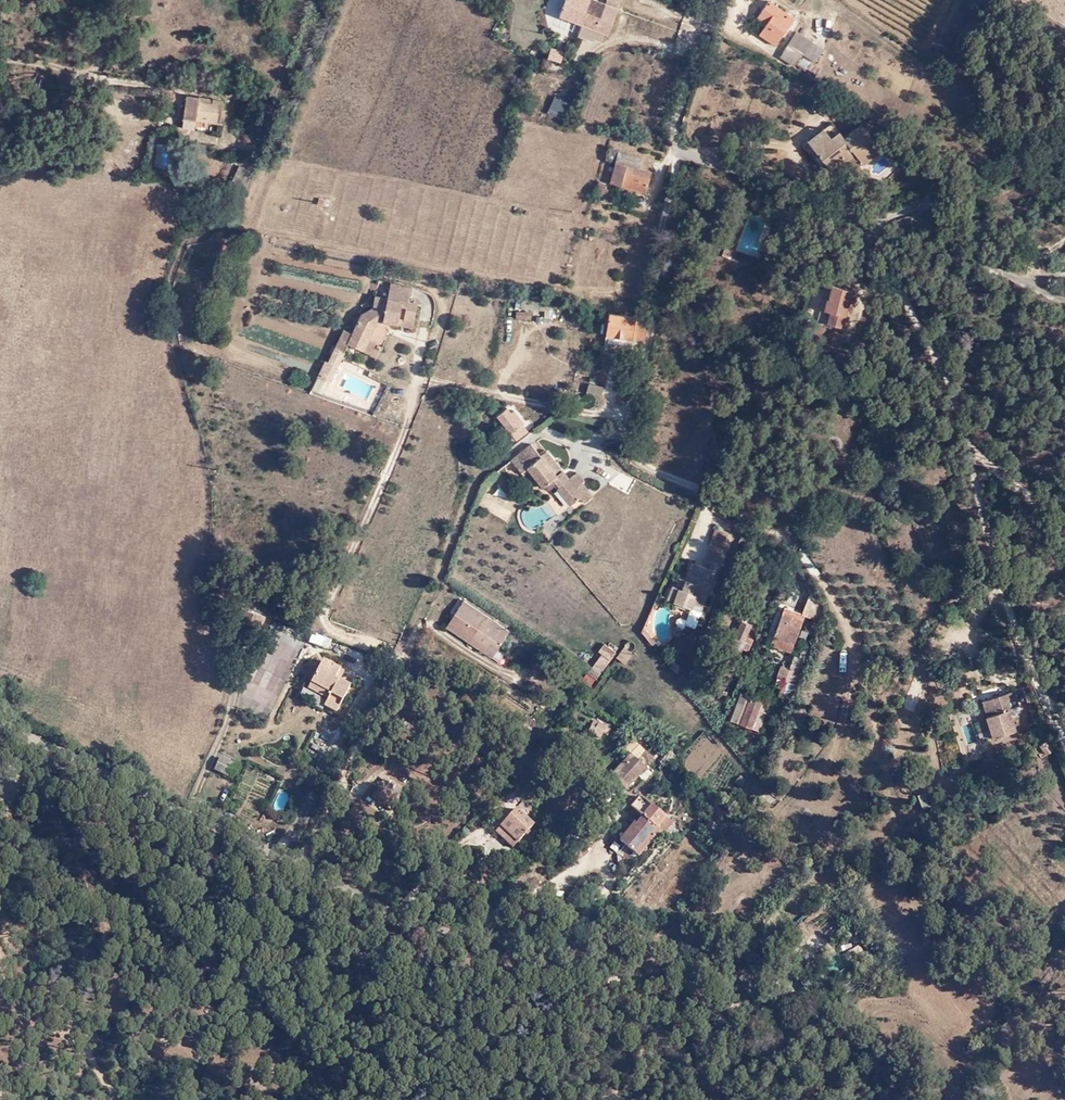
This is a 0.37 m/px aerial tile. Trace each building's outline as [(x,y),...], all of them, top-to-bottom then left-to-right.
[(568,28),(579,0),(564,0),(556,20),(549,17),(543,31),(552,34),(557,24),(568,28)] [(568,28),(579,32),(585,17),(591,0),(579,0),(568,28)] [(597,0),(591,0),(585,17),(579,32),(577,37),(593,43),(594,41),(600,43),(604,34),(595,31),(606,4),(597,0)] [(756,10),(767,18),(763,24),(756,34),(772,46),(791,20),(765,0),(764,0),(756,10)] [(613,6),(606,4),(595,31),(604,34),(609,36),(611,33),(614,23),(606,20),(613,6)] [(619,9),(613,6),(606,20),(614,23),(619,9)] [(614,23),(611,33),(624,35),(627,24),(627,19),(625,11),(619,9),(614,23)] [(767,18),(756,10),(752,15),(763,24),(767,18)] [(633,22),(641,25),(644,15),(636,13),(633,22)] [(644,15),(641,25),(647,27),(648,24),(652,25),(654,19),(650,18),(651,16),(647,14),(646,16),(644,15)] [(674,39),(676,29),(660,25),(657,35),(674,39)] [(811,42),(796,31),(788,44),(804,54),(811,42)] [(823,49),(811,42),(804,54),(803,55),(813,61),(815,63),(815,62),(823,49)] [(788,44),(781,56),(796,65),(803,55),(804,54),(788,44)] [(546,57),(563,62),(565,58),(561,57),(562,53),(549,49),(546,57)] [(803,55),(796,65),(807,71),(813,61),(803,55)] [(186,120),(196,121),(219,124),(221,118),(224,118),(225,112),(220,111),(223,100),(213,99),(212,105),(199,103),(200,97),(186,95),(186,98),(189,98),(186,120)] [(564,118),(569,102),(553,96),(547,112),(564,118)] [(212,105),(213,99),(200,97),(199,103),(212,105)] [(184,130),(194,131),(196,121),(186,120),(184,130)] [(833,121),(815,135),(818,139),(828,131),(832,136),(840,130),(833,121)] [(847,135),(833,170),(856,152),(866,165),(881,152),(861,125),(847,135)] [(808,141),(833,170),(847,135),(845,136),(840,130),(832,136),(828,131),(818,139),(815,135),(808,141)] [(615,162),(618,152),(607,149),(604,160),(615,162)] [(637,179),(634,189),(644,192),(650,170),(637,166),(639,156),(618,152),(615,162),(610,181),(621,185),(624,176),(637,179)] [(240,188),(248,173),(251,169),(243,165),(234,185),(240,188)] [(252,179),(253,176),(248,173),(240,188),(244,190),(252,179)] [(621,186),(634,189),(637,179),(624,176),(621,185),(621,186)] [(595,195),(608,198),(609,191),(606,190),(607,185),(599,183),(595,195)] [(358,311),(348,330),(362,337),(368,324),(379,318),(400,322),(401,316),(410,318),(413,301),(404,299),(407,284),(387,280),(384,295),(371,293),(370,300),(364,303),(366,306),(358,311)] [(824,309),(830,311),(834,312),(832,323),(847,327),(850,316),(847,315),(848,309),(852,310),(854,299),(851,299),(853,289),(833,284),(829,298),(827,298),(824,309)] [(545,305),(542,322),(551,323),(554,306),(545,305)] [(514,311),(514,320),(529,320),(530,312),(514,311)] [(624,338),(644,339),(647,320),(610,315),(607,336),(609,336),(608,344),(623,345),(624,338)] [(343,341),(348,330),(341,327),(332,344),(340,348),(343,341)] [(362,337),(348,330),(343,341),(357,347),(362,337)] [(340,348),(332,344),(326,358),(323,357),(315,373),(328,379),(343,349),(340,348)] [(378,358),(380,348),(366,344),(364,354),(378,358)] [(586,393),(592,394),(601,395),(603,385),(588,382),(586,393)] [(511,416),(507,410),(497,417),(517,441),(529,432),(524,426),(520,428),(517,423),(521,420),(515,414),(511,416)] [(587,506),(594,499),(595,498),(585,485),(587,483),(580,474),(572,481),(549,452),(543,457),(533,445),(513,461),(524,475),(530,470),(544,489),(553,482),(572,508),(583,499),(587,506)] [(705,558),(711,561),(722,566),(734,534),(717,527),(705,558)] [(722,566),(711,561),(708,568),(716,571),(719,572),(722,566)] [(716,571),(708,568),(692,562),(686,576),(682,576),(678,586),(672,585),(668,598),(691,608),(694,601),(703,605),(716,571)] [(931,584),(926,569),(912,573),(917,590),(931,584)] [(953,592),(949,584),(939,590),(943,599),(953,592)] [(806,603),(820,609),(822,602),(809,595),(806,603)] [(492,656),(510,631),(465,601),(448,627),(492,656)] [(694,601),(691,608),(685,623),(694,626),(703,605),(694,601)] [(819,611),(820,609),(806,603),(802,615),(815,621),(819,618),(821,612),(819,611)] [(261,624),(264,618),(242,610),(239,617),(261,624)] [(782,615),(774,637),(794,644),(803,622),(782,615)] [(743,647),(751,625),(741,621),(737,630),(733,629),(730,636),(733,638),(731,643),(743,647)] [(794,644),(774,637),(772,644),(792,652),(794,644)] [(601,649),(605,652),(613,659),(620,650),(607,641),(601,649)] [(625,648),(617,659),(626,666),(635,655),(625,648)] [(605,652),(590,672),(599,678),(605,671),(613,659),(605,652)] [(322,661),(311,683),(329,694),(326,699),(323,705),(335,712),(349,686),(334,677),(338,669),(322,661)] [(789,682),(793,671),(781,667),(777,678),(789,682)] [(916,679),(904,708),(914,712),(925,683),(916,679)] [(329,694),(311,683),(307,689),(326,699),(329,694)] [(1018,706),(1013,692),(983,703),(994,737),(1015,729),(1007,709),(1018,706)] [(763,711),(765,704),(750,699),(748,705),(743,704),(741,710),(746,712),(741,725),(752,729),(758,711),(763,711)] [(964,763),(981,758),(970,720),(953,725),(964,763)] [(610,736),(612,731),(595,722),(592,727),(596,729),(592,733),(603,739),(605,734),(610,736)] [(1053,748),(1046,740),(1040,744),(1046,753),(1053,748)] [(614,780),(625,791),(646,769),(636,760),(644,752),(632,741),(624,750),(629,755),(633,759),(614,780)] [(610,776),(614,780),(633,759),(629,755),(626,758),(610,776)] [(227,776),(234,765),(221,757),(214,770),(227,776)] [(239,767),(234,765),(227,776),(233,779),(239,767)] [(386,795),(391,788),(381,781),(369,799),(389,813),(396,801),(386,795)] [(401,794),(391,788),(386,795),(396,801),(401,794)] [(616,838),(635,856),(656,834),(653,831),(660,823),(663,820),(638,796),(629,806),(641,817),(634,824),(631,822),(616,838)] [(921,811),(931,807),(929,800),(918,804),(921,811)] [(351,804),(346,814),(359,819),(363,809),(351,804)] [(533,825),(517,810),(502,825),(518,840),(533,825)] [(653,831),(656,834),(660,838),(667,830),(660,823),(653,831)] [(1001,1037),(990,1048),(999,1056),(1010,1044),(1007,1041),(1001,1037)]
